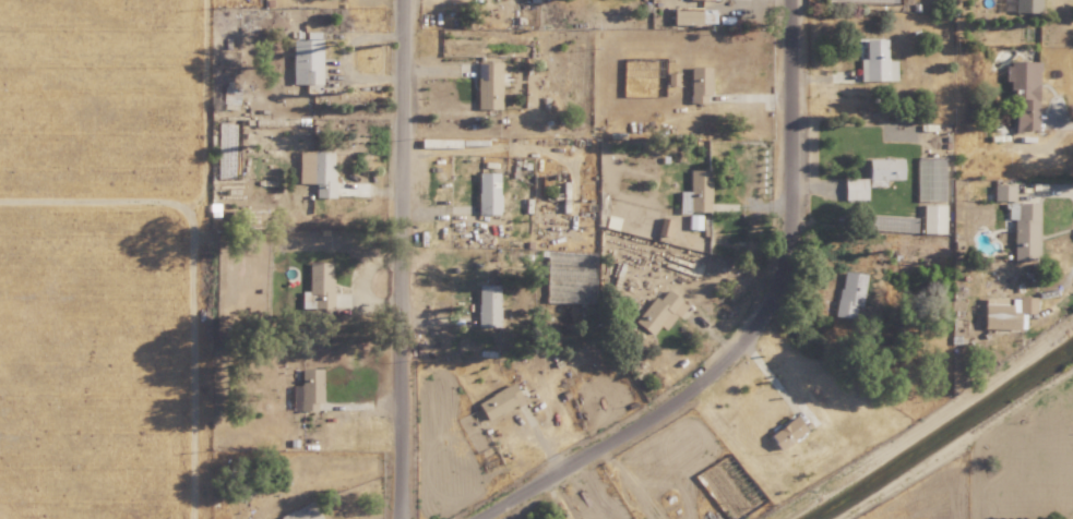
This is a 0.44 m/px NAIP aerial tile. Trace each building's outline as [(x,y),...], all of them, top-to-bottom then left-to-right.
[(1040,13),(1040,0),(1012,0),(1012,13),(1040,13)] [(672,24),(714,25),(715,8),(672,7),(672,24)] [(290,84),(320,84),(321,40),(291,39),(290,84)] [(896,80),(895,60),(886,61),(886,50),(861,51),(862,81),(896,80)] [(476,110),(500,109),(499,61),(475,62),(476,110)] [(1037,62),(1009,62),(1009,131),(1037,131),(1037,62)] [(711,67),(689,67),(689,103),(706,103),(706,95),(710,95),(711,67)] [(333,152),(297,151),(297,183),(314,184),(313,198),(332,198),(333,152)] [(901,158),(866,159),(867,185),(884,185),(884,180),(902,180),(901,158)] [(945,201),(945,158),(915,159),(916,202),(945,201)] [(678,191),(678,212),(709,213),(710,169),(689,169),(688,191),(678,191)] [(477,173),(476,215),(498,215),(498,173),(477,173)] [(993,185),(993,201),(1014,201),(1014,185),(993,185)] [(1011,219),(1012,261),(1037,261),(1035,202),(1006,203),(1006,219),(1011,219)] [(945,205),(922,204),(922,233),(945,234),(945,205)] [(608,228),(654,237),(658,215),(612,205),(608,228)] [(687,230),(700,230),(700,214),(687,214),(687,230)] [(917,217),(871,215),(870,230),(916,231),(917,217)] [(593,303),(594,252),(547,251),(546,302),(593,303)] [(331,263),(307,263),(306,291),(300,291),(300,308),(330,308),(331,263)] [(864,273),(839,271),(835,317),(853,319),(854,306),(861,306),(864,273)] [(498,285),(477,285),(476,326),(497,326),(498,285)] [(633,324),(650,336),(657,325),(666,331),(685,304),(665,290),(659,299),(653,295),(633,324)] [(983,297),(982,329),(1023,330),(1023,314),(1033,314),(1034,299),(983,297)] [(291,385),(290,410),(315,410),(316,401),(320,402),(321,368),(300,367),(299,386),(291,385)] [(519,404),(510,385),(475,400),(484,420),(519,404)] [(775,448),(803,432),(795,416),(766,432),(775,448)]
